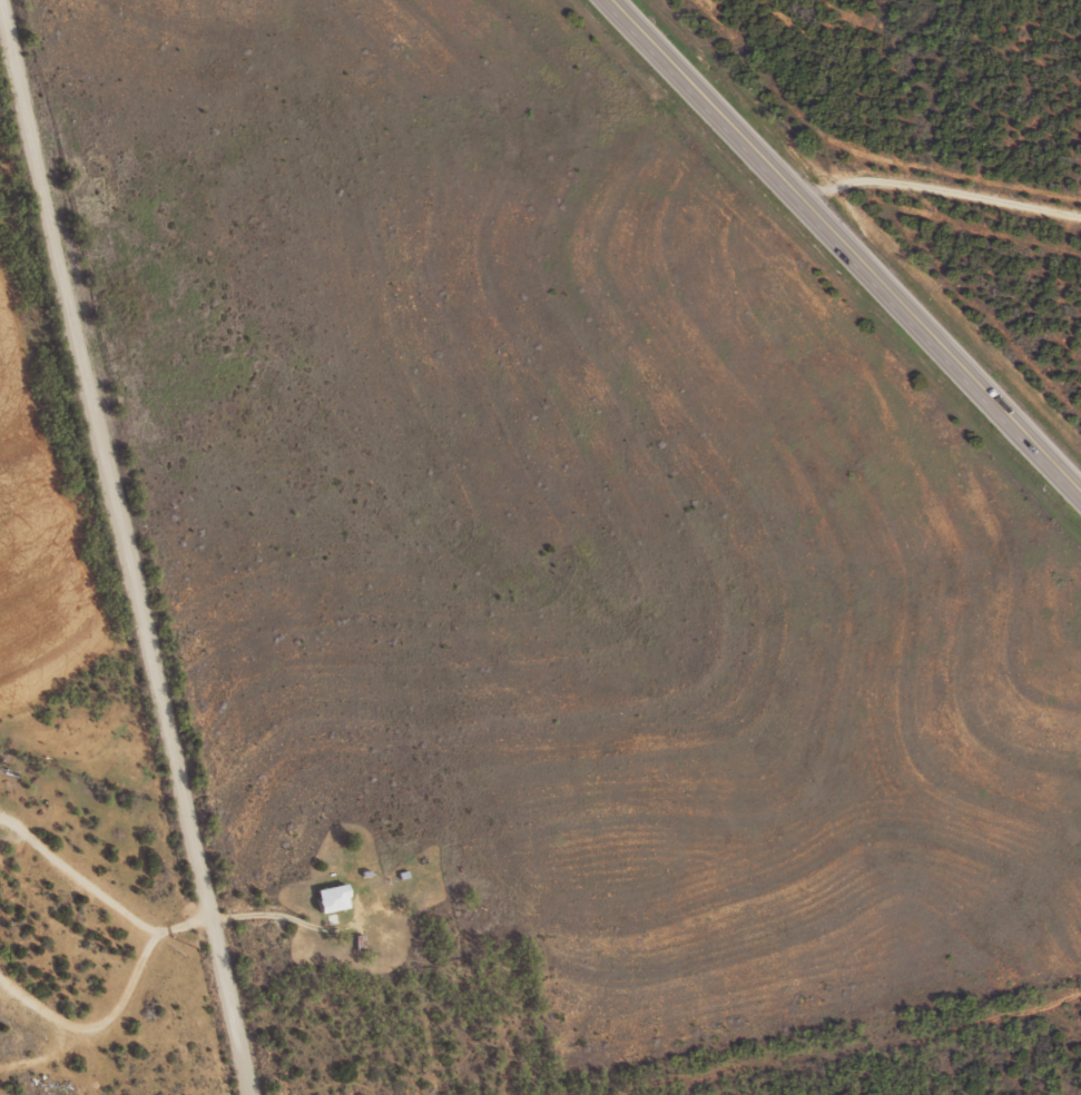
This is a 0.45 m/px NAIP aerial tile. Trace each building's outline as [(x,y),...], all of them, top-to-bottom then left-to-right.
[(323,913),(350,906),(348,895),(351,894),(348,882),(317,890),(323,913)]
